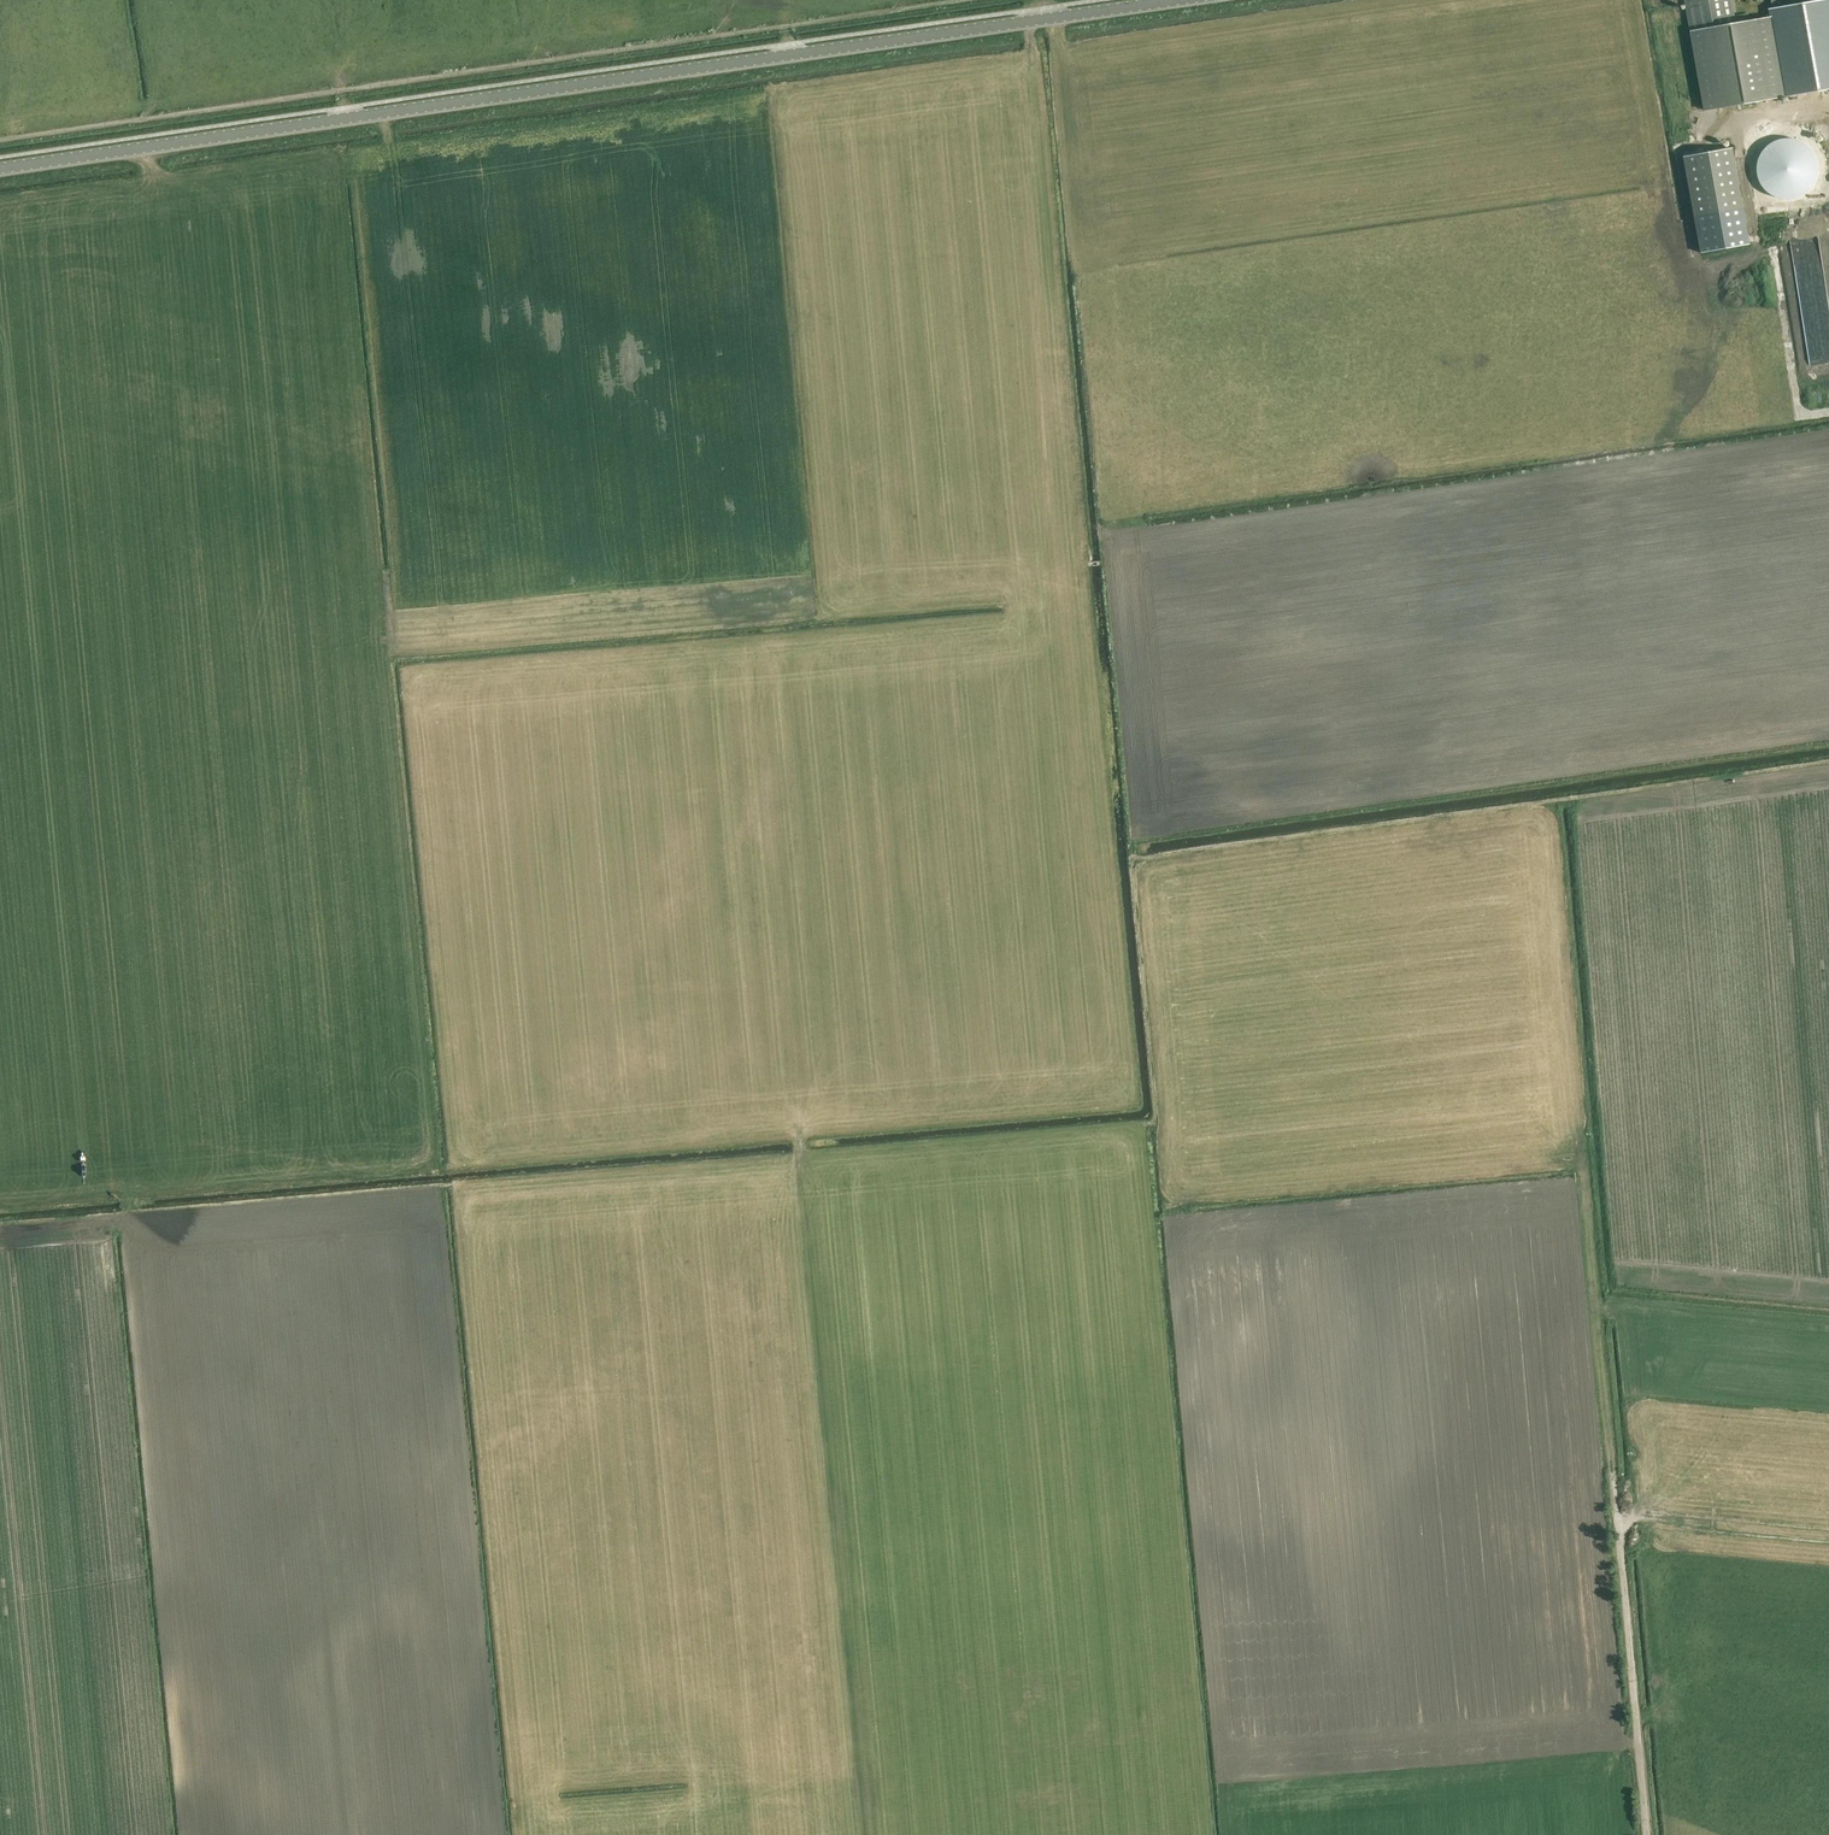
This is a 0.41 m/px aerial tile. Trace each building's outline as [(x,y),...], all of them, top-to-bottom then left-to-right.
[(1775,9),(1772,10),(1773,17),(1738,23),(1733,0),(1688,0),(1708,111),(1748,104),(1828,89),(1828,2),(1828,0),(1799,5),(1799,0),(1773,0),(1775,9)] [(1782,153),(1785,144),(1784,135),(1778,128),(1769,125),(1760,126),(1753,132),(1750,141),(1751,150),(1757,157),(1766,160),(1775,159),(1782,153)] [(1734,149),(1686,157),(1697,218),(1744,209),(1734,149)] [(1761,189),(1786,188),(1786,175),(1760,177),(1761,189)]
